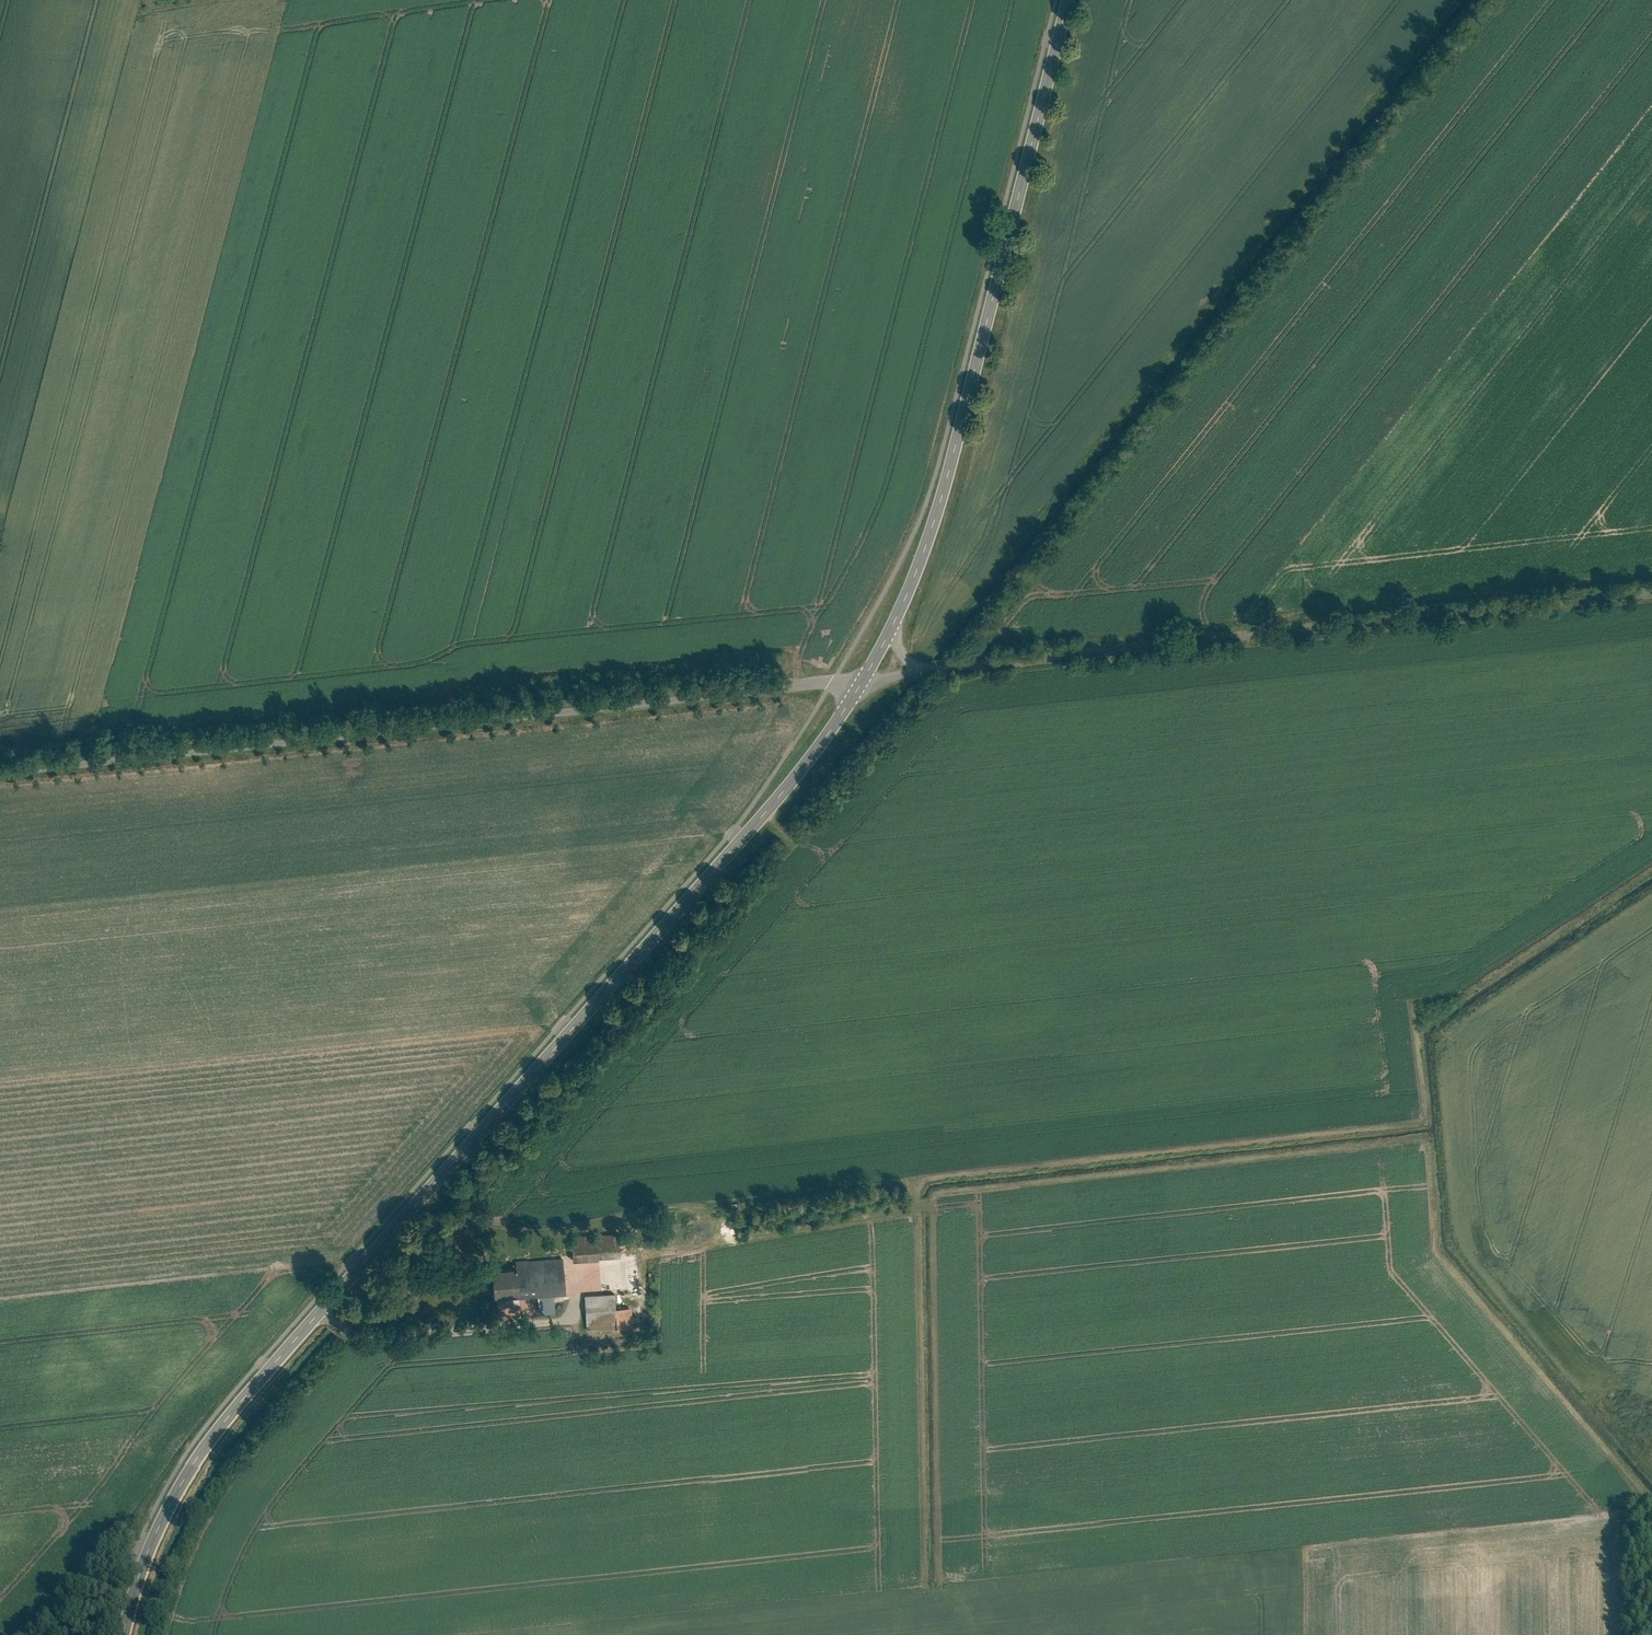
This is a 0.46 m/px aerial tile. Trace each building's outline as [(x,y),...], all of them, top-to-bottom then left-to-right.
[(574,1236),(575,1259),(623,1256),(621,1232),(574,1236)] [(491,1268),(495,1303),(568,1294),(565,1266),(519,1271),(519,1265),(491,1268)] [(617,1291),(585,1294),(588,1327),(633,1324),(632,1307),(618,1308),(617,1291)]
